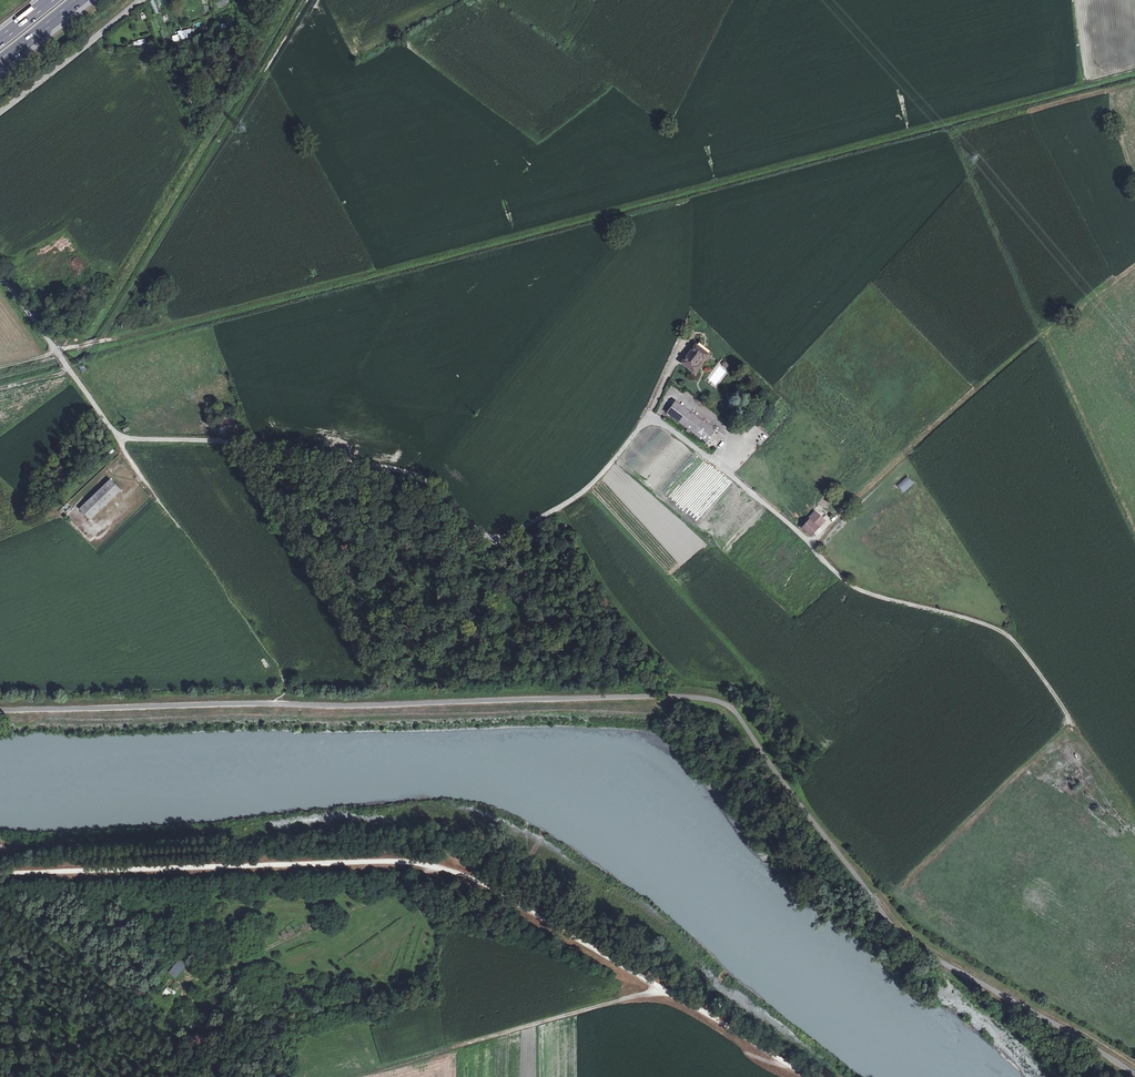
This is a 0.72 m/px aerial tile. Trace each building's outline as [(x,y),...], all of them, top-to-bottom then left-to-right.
[(180,40),(181,43),(196,39),(194,28),(174,33),(176,41),(180,40)] [(133,41),(134,47),(146,45),(145,39),(133,41)] [(46,311),(48,316),(65,310),(63,305),(46,311)] [(695,345),(681,363),(694,373),(698,367),(696,365),(701,357),(704,359),(707,354),(695,345)] [(675,401),(667,413),(705,441),(714,430),(675,401)] [(234,427),(234,415),(220,414),(219,426),(234,427)] [(120,424),(124,432),(130,429),(126,421),(120,424)] [(903,493),(914,483),(907,475),(896,485),(903,493)] [(80,508),(90,518),(119,490),(110,480),(80,508)] [(809,520),(818,527),(824,520),(812,511),(799,525),(802,528),(809,520)] [(811,535),(818,527),(809,520),(802,528),(811,535)] [(189,963),(182,957),(168,972),(175,978),(189,963)] [(174,991),(167,986),(163,992),(170,997),(174,991)]
